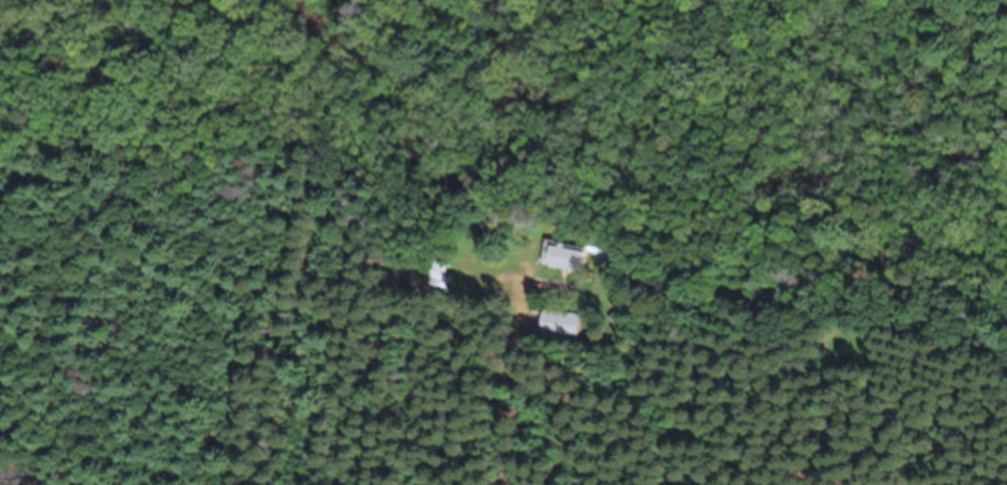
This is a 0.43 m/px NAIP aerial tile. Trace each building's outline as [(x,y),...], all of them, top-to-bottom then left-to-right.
[(585,271),(555,266),(555,263),(545,262),(546,261),(545,260),(549,238),(559,240),(558,242),(589,248),(585,271)] [(590,250),(589,250),(590,246),(607,249),(608,248),(614,246),(618,261),(608,262),(599,260),(598,252),(590,250)] [(446,281),(446,285),(431,283),(435,253),(450,255),(449,259),(446,281)] [(545,311),(545,309),(583,313),(580,337),(543,333),(543,329),(545,311)] [(617,322),(612,317),(617,311),(623,317),(617,322)]
